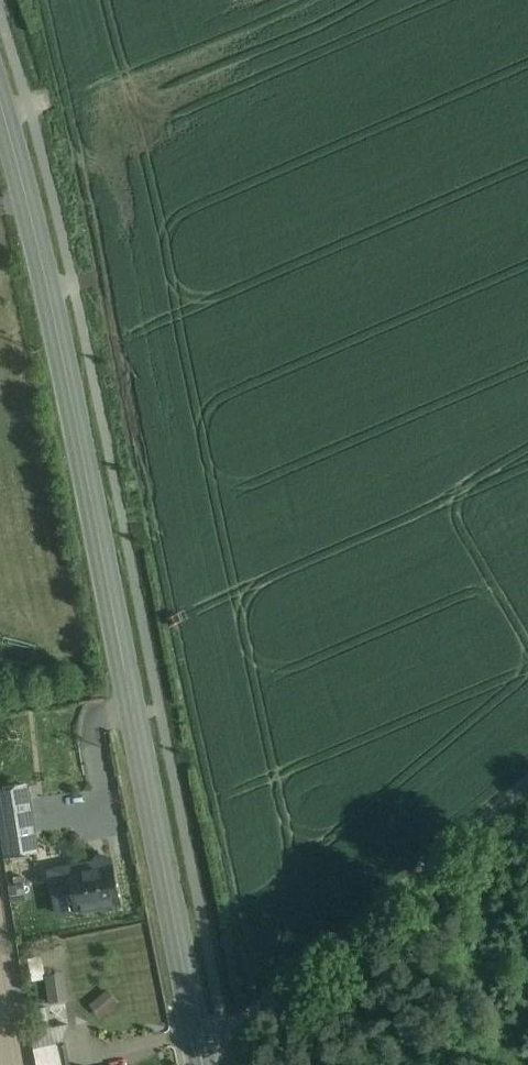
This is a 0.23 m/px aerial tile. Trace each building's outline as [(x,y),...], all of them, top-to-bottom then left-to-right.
[(25,786),(0,791),(0,804),(9,855),(36,850),(25,786)] [(58,914),(120,903),(112,859),(50,870),(58,914)] [(50,1000),(71,998),(69,969),(49,970),(50,1000)] [(94,1001),(102,1014),(120,1003),(113,990),(94,1001)] [(34,1049),(37,1064),(67,1064),(62,1043),(34,1049)]
